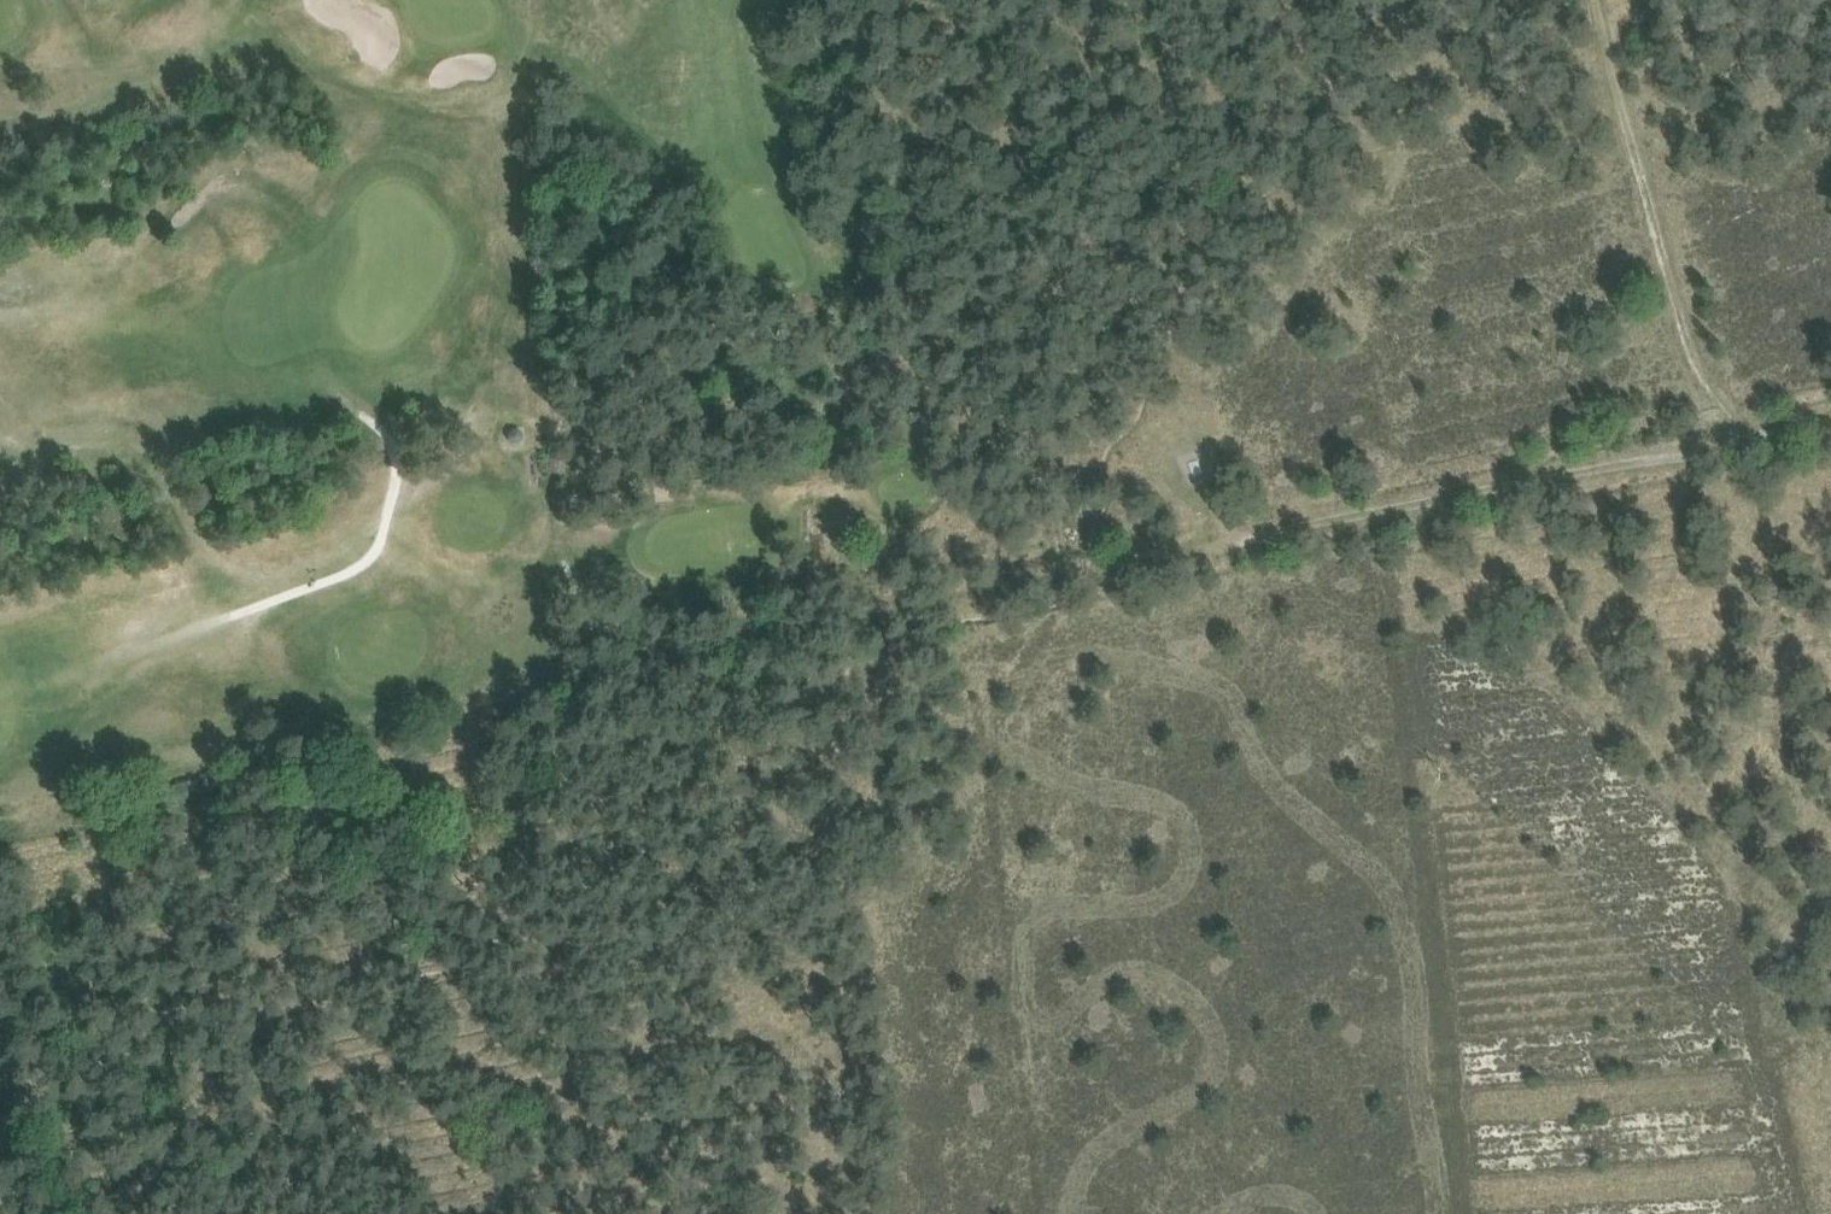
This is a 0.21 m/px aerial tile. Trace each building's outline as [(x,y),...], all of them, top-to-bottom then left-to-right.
[(507,432),(507,438),(512,443),(518,443),(522,438),(522,432),(518,428),(512,428),(507,432)]
